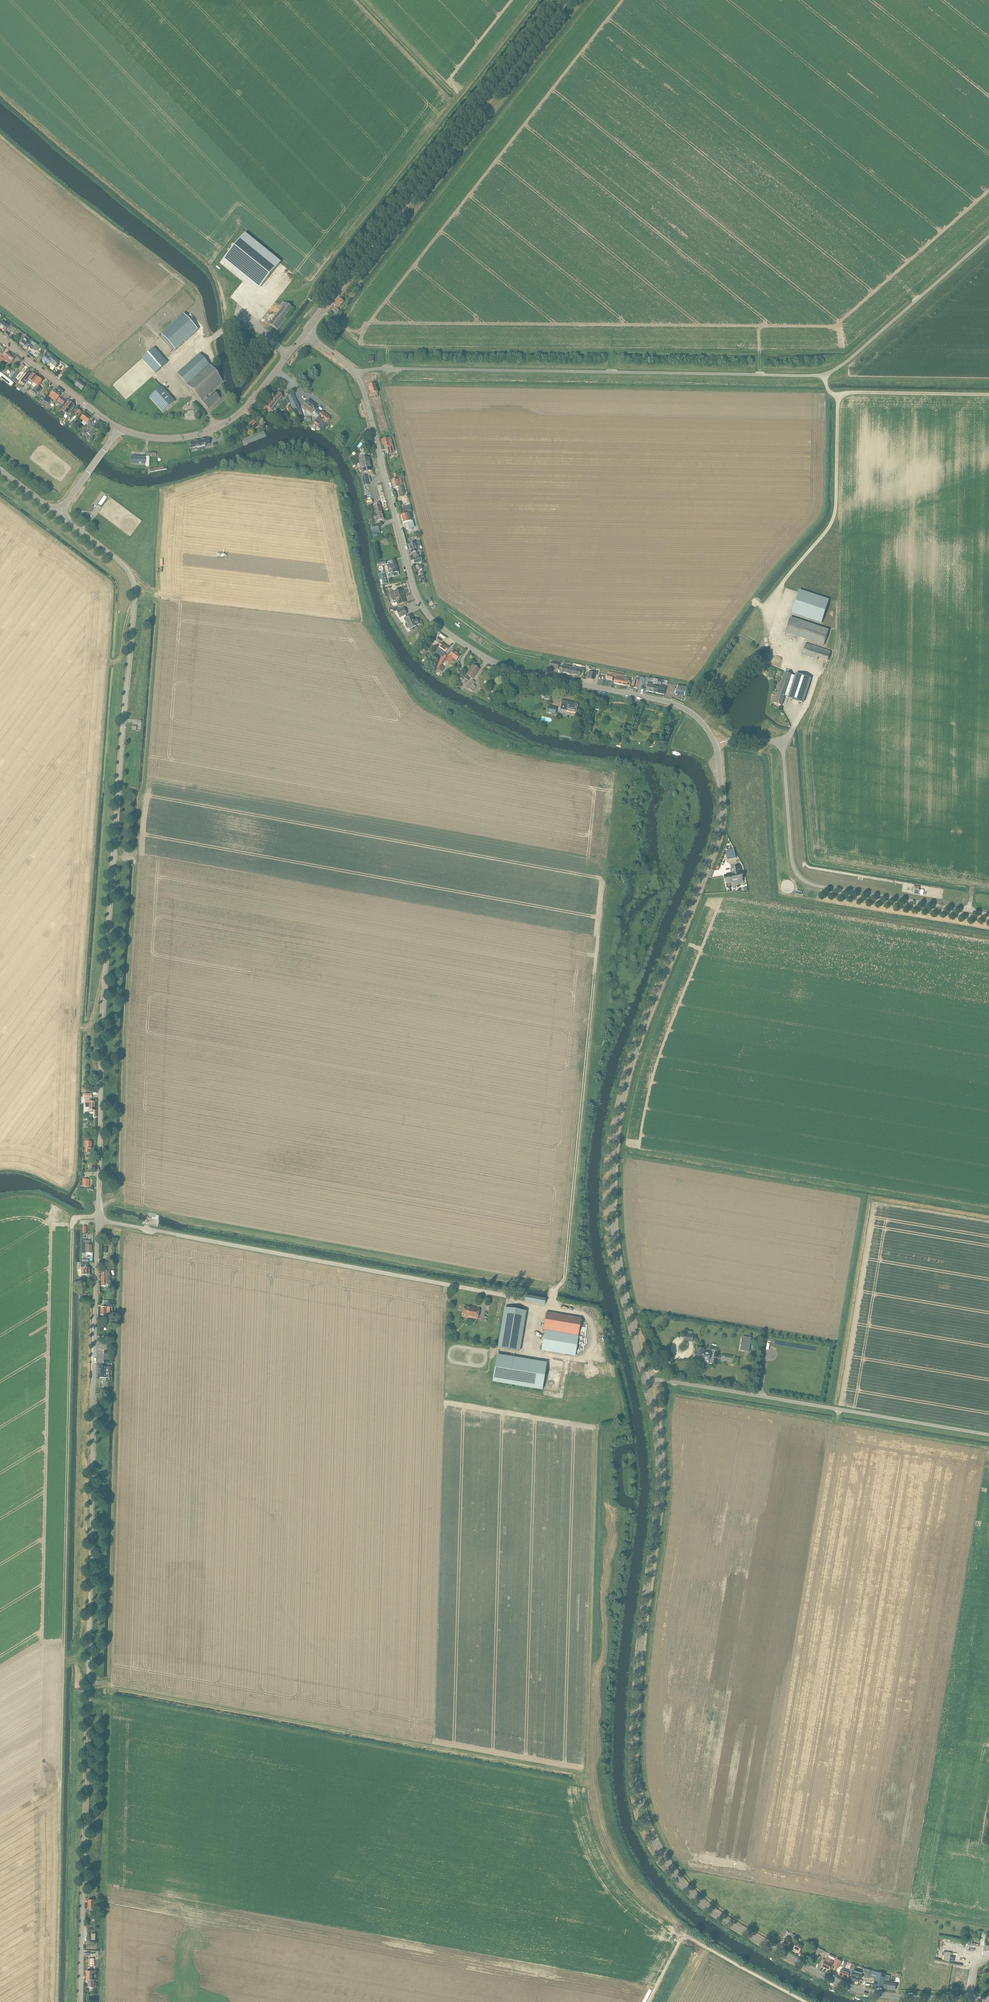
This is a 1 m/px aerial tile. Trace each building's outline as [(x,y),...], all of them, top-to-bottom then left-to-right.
[(245,234),(222,261),(258,291),(281,263),(245,234)] [(334,305),(336,307),(335,308),(334,307),(332,310),(336,314),(339,311),(337,310),(338,309),(344,302),(339,298),(334,305)] [(282,308),(270,324),(277,330),(286,319),(284,318),(292,308),(286,303),(286,304),(283,301),(279,306),(282,308)] [(184,314),(161,335),(175,351),(198,330),(184,314)] [(2,322),(0,324),(0,328),(5,331),(6,329),(7,330),(8,329),(12,331),(11,332),(14,334),(17,330),(11,325),(9,328),(7,326),(8,324),(5,322),(4,324),(2,322)] [(24,339),(21,343),(27,348),(28,347),(32,349),(36,344),(30,341),(29,343),(28,343),(30,340),(25,337),(24,339)] [(168,363),(154,348),(142,359),(155,374),(168,363)] [(3,358),(5,358),(4,360),(10,365),(12,362),(15,358),(7,352),(3,358)] [(49,365),(50,364),(55,367),(59,362),(48,354),(42,360),(49,365)] [(203,404),(208,409),(220,399),(215,392),(208,398),(206,397),(223,382),(200,354),(177,374),(201,401),(202,401),(204,403),(203,404)] [(11,387),(14,383),(1,372),(0,374),(0,378),(11,387)] [(24,377),(20,382),(24,385),(26,383),(27,383),(28,383),(31,385),(32,384),(33,383),(37,377),(32,373),(31,375),(28,373),(27,374),(25,377),(24,377)] [(36,386),(32,392),(36,395),(37,393),(39,394),(41,390),(38,388),(41,384),(40,384),(43,381),(37,377),(33,383),(36,386)] [(153,383),(156,387),(163,381),(159,377),(153,383)] [(78,380),(74,385),(82,391),(86,386),(80,382),(78,380)] [(370,394),(373,393),(375,393),(375,394),(378,393),(377,389),(376,389),(375,384),(368,386),(370,394)] [(163,413),(166,410),(175,402),(162,387),(149,398),(163,413)] [(61,395),(55,391),(54,390),(49,397),(47,396),(44,400),(49,404),(54,397),(57,400),(61,395)] [(278,393),(268,407),(266,406),(264,408),(270,413),(276,405),(277,405),(278,404),(280,405),(282,403),(280,402),(284,397),(278,393)] [(287,396),(284,400),(286,405),(291,403),(291,405),(293,409),(296,414),(299,421),(304,419),(301,411),(293,394),(287,396)] [(68,415),(75,406),(68,401),(59,413),(62,416),(65,413),(68,415)] [(312,413),(317,417),(317,418),(317,417),(316,417),(315,418),(314,419),(314,420),(315,421),(312,424),(320,430),(330,417),(322,412),(322,413),(315,408),(316,408),(307,401),(302,407),(311,414),(312,413)] [(78,418),(82,413),(77,409),(73,414),(78,418)] [(83,421),(87,424),(91,419),(84,414),(80,419),(79,421),(81,423),(83,421)] [(253,420),(249,424),(255,430),(259,426),(253,420)] [(95,429),(94,427),(93,429),(91,427),(87,433),(84,432),(82,434),(86,437),(88,435),(90,436),(95,429)] [(263,436),(262,433),(249,438),(250,441),(263,436)] [(384,439),(382,440),(384,448),(386,448),(387,449),(388,453),(388,454),(391,453),(394,452),(392,442),(391,441),(389,441),(388,438),(384,439)] [(208,439),(191,443),(192,448),(205,445),(210,445),(208,439)] [(351,454),(350,455),(349,455),(350,456),(351,458),(353,457),(353,455),(357,453),(355,450),(351,453),(351,454)] [(130,464),(145,465),(145,467),(149,467),(150,457),(149,457),(149,455),(156,456),(156,454),(149,453),(149,452),(146,452),(145,457),(130,456),(130,464)] [(369,458),(368,458),(360,460),(363,473),(372,471),(369,458)] [(400,495),(404,494),(405,494),(401,478),(397,479),(391,481),(393,489),(398,487),(400,495)] [(373,506),(375,514),(372,515),(374,522),(377,521),(383,520),(380,504),(373,506)] [(401,516),(403,524),(407,523),(408,526),(413,525),(412,521),(411,522),(409,514),(401,516)] [(415,543),(409,545),(411,554),(413,553),(414,553),(415,556),(413,556),(414,559),(413,560),(415,564),(422,562),(421,558),(419,558),(418,555),(417,552),(420,551),(419,547),(421,546),(420,541),(415,542),(416,547),(415,543)] [(398,572),(397,568),(395,561),(387,563),(388,566),(387,566),(388,573),(392,572),(393,573),(398,572)] [(402,590),(390,594),(392,600),(391,601),(392,604),(394,604),(397,603),(397,605),(405,603),(404,597),(403,594),(404,594),(402,590)] [(822,623),(829,601),(799,591),(792,613),(822,623)] [(400,617),(407,614),(404,608),(397,611),(400,617)] [(404,618),(410,629),(417,626),(417,625),(419,624),(417,619),(414,620),(411,615),(404,618)] [(791,618),(789,623),(786,633),(824,646),(829,630),(791,618)] [(441,643),(435,653),(442,658),(445,655),(444,654),(445,653),(446,651),(447,650),(449,648),(447,647),(441,643)] [(818,657),(827,660),(828,661),(831,652),(806,643),(802,655),(817,660),(818,657)] [(460,656),(452,651),(449,656),(448,656),(444,663),(449,666),(452,661),(455,663),(456,661),(460,656)] [(437,662),(434,666),(438,668),(446,656),(445,655),(442,658),(440,657),(437,662)] [(472,679),(479,669),(473,665),(464,678),(468,681),(471,678),(472,679)] [(563,665),(562,673),(570,675),(572,667),(563,665)] [(572,667),(570,675),(571,675),(575,676),(575,677),(578,678),(579,677),(580,677),(580,674),(583,674),(585,668),(584,668),(581,667),(580,669),(575,668),(575,666),(573,666),(572,667)] [(775,698),(774,703),(782,706),(785,696),(788,697),(786,702),(802,707),(812,676),(796,671),(795,676),(792,675),(785,673),(776,698),(775,698)] [(606,679),(615,681),(614,684),(623,685),(624,680),(623,680),(623,678),(619,677),(619,678),(617,677),(616,676),(615,676),(612,676),(607,674),(606,679)] [(623,680),(624,680),(623,685),(629,687),(631,679),(626,678),(623,677),(623,678),(623,680)] [(470,690),(475,682),(472,680),(467,688),(470,690)] [(647,685),(646,691),(653,693),(654,688),(656,688),(656,686),(657,686),(658,685),(657,685),(654,684),(647,683),(647,685)] [(654,688),(653,693),(661,694),(664,695),(665,687),(662,686),(661,686),(658,685),(657,686),(656,686),(656,688),(654,688)] [(562,700),(560,709),(571,712),(576,713),(578,704),(573,703),(562,700)] [(555,714),(556,709),(556,708),(548,706),(547,712),(555,714)] [(737,859),(733,850),(725,854),(728,862),(737,859)] [(725,876),(726,883),(742,880),(740,868),(731,869),(732,875),(725,876)] [(93,1111),(95,1111),(95,1102),(91,1102),(91,1099),(86,1099),(86,1103),(86,1108),(90,1108),(90,1112),(93,1112),(93,1111)] [(79,1189),(78,1197),(79,1198),(87,1199),(88,1193),(85,1192),(85,1190),(80,1189),(79,1189)] [(83,1275),(85,1275),(85,1276),(88,1276),(89,1275),(90,1275),(90,1268),(88,1268),(88,1264),(81,1264),(81,1268),(82,1268),(82,1272),(83,1272),(83,1275)] [(101,1269),(101,1278),(111,1278),(111,1271),(107,1271),(107,1269),(101,1269)] [(107,1286),(107,1285),(111,1285),(111,1278),(101,1278),(101,1286),(107,1286)] [(526,1295),(525,1301),(544,1305),(546,1299),(526,1295)] [(110,1316),(110,1308),(110,1307),(112,1307),(112,1306),(106,1306),(106,1307),(101,1307),(100,1316),(110,1316)] [(463,1316),(477,1318),(479,1310),(474,1309),(471,1309),(472,1307),(466,1307),(464,1306),(463,1316)] [(505,1308),(498,1346),(498,1348),(519,1351),(526,1311),(505,1308)] [(541,1350),(575,1356),(581,1318),(546,1312),(543,1330),(545,1331),(541,1350)] [(743,1336),(741,1343),(746,1344),(745,1351),(749,1352),(752,1338),(743,1336)] [(697,1348),(696,1353),(695,1353),(694,1356),(696,1356),(695,1361),(703,1363),(703,1359),(709,1360),(710,1353),(704,1352),(705,1349),(697,1348)] [(497,1356),(492,1381),(542,1389),(546,1364),(497,1356)] [(787,1930),(785,1934),(793,1939),(795,1935),(787,1930)] [(789,1946),(792,1940),(786,1937),(782,1944),(785,1946),(786,1945),(789,1946)] [(803,1946),(797,1943),(793,1949),(796,1950),(795,1952),(799,1954),(803,1946)] [(834,1960),(836,1957),(830,1954),(828,1959),(827,1958),(825,1961),(822,1967),(829,1970),(834,1960)] [(870,1977),(875,1979),(876,1971),(872,1970),(872,1971),(866,1969),(865,1973),(864,1976),(870,1978),(870,1977)] [(839,1975),(848,1979),(848,1978),(849,1977),(850,1973),(849,1973),(841,1970),(839,1975)] [(861,1979),(863,1973),(854,1971),(851,1980),(859,1982),(860,1979),(861,1979)] [(877,1972),(876,1971),(875,1979),(876,1979),(875,1985),(883,1986),(885,1974),(877,1972)] [(891,1984),(891,1982),(891,1981),(889,1981),(890,1976),(886,1975),(884,1988),(895,1990),(896,1985),(891,1984)]
